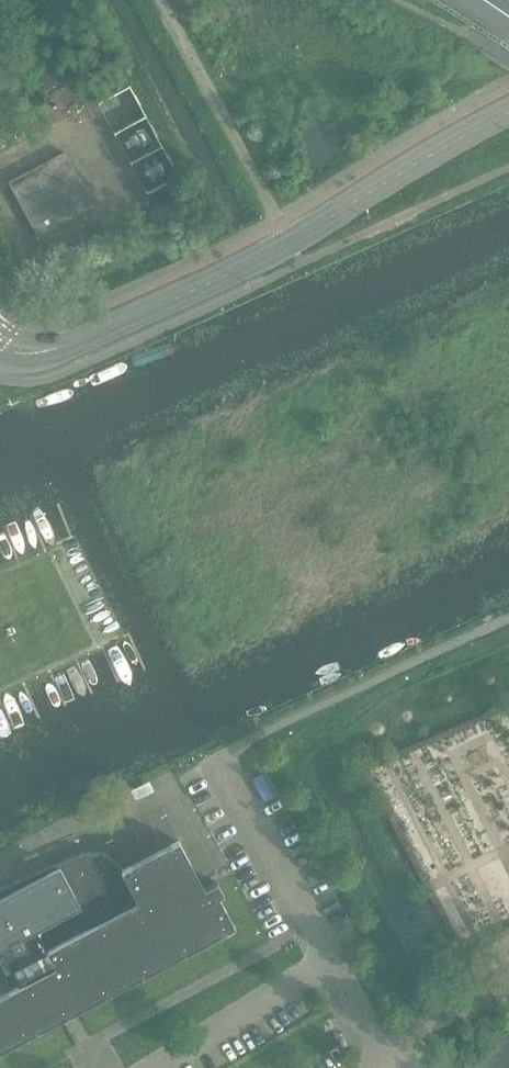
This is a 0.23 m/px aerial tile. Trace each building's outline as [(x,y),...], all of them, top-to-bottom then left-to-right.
[(79,102),(91,96),(85,84),(73,91),(79,102)] [(127,93),(103,105),(143,185),(167,173),(127,93)] [(95,206),(65,153),(8,184),(38,238),(95,206)] [(235,928),(219,897),(224,894),(217,882),(204,889),(179,841),(122,871),(120,866),(116,862),(112,858),(107,856),(102,853),(97,852),(92,852),(86,852),(81,853),(0,889),(0,951),(19,987),(0,997),(0,1052),(235,928)]
